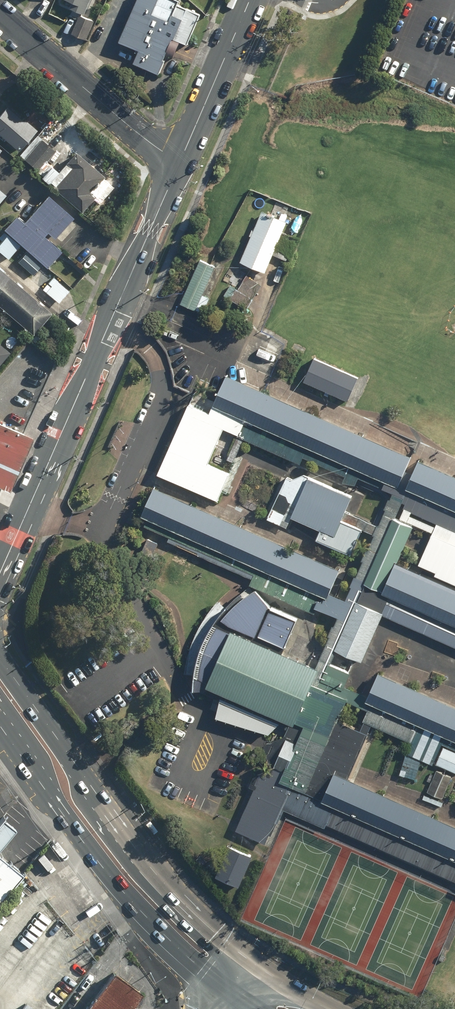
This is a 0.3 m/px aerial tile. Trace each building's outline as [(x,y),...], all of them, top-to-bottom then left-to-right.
[(91,0),(66,0),(72,2),(69,10),(85,15),(91,0)] [(164,0),(138,0),(120,41),(144,51),(138,64),(162,75),(177,41),(187,46),(201,16),(164,0)] [(87,41),(95,22),(81,16),(73,36),(87,41)] [(0,112),(0,137),(17,151),(35,131),(5,105),(0,112)] [(38,172),(55,152),(40,139),(23,160),(38,172)] [(89,194),(103,178),(74,152),(65,163),(71,168),(54,187),(81,212),(93,198),(89,194)] [(15,216),(3,230),(47,267),(61,252),(44,237),(47,233),(54,239),(73,218),(46,195),(23,222),(15,216)] [(288,222),(262,211),(241,263),(265,274),(288,222)] [(215,267),(199,260),(180,304),(204,314),(211,298),(204,295),(215,267)] [(223,281),(231,285),(225,296),(235,301),(241,290),(249,275),(241,271),(244,266),(233,260),(223,281)] [(33,336),(51,314),(0,271),(0,308),(33,336)] [(69,291),(51,276),(41,290),(58,304),(69,291)] [(314,358),(304,382),(349,401),(359,378),(314,358)] [(412,458),(229,377),(212,414),(190,404),(158,475),(218,501),(230,475),(208,465),(225,428),(239,435),(246,420),(399,488),(412,458)] [(0,424),(0,488),(8,492),(33,439),(0,424)] [(417,466),(404,494),(454,517),(454,483),(417,466)] [(355,497),(304,476),(293,482),(286,478),(267,520),(287,529),(292,518),(321,531),(317,538),(352,554),(362,532),(343,523),(355,497)] [(343,573),(154,491),(142,520),(330,602),(343,573)] [(415,529),(392,518),(362,584),(385,594),(415,529)] [(438,523),(418,565),(454,582),(454,531),(438,523)] [(398,567),(385,594),(385,596),(454,628),(454,592),(398,567)] [(180,684),(217,694),(215,717),(269,739),(280,723),(295,726),(321,667),(282,651),(298,621),(270,608),(259,589),(238,597),(224,607),(210,622),(197,638),(184,660),(180,684)] [(384,611),(358,600),(334,656),(359,667),(384,611)] [(379,673),(368,697),(345,687),(345,688),(344,688),(350,673),(329,663),(319,686),(315,685),(298,723),(305,726),(297,742),(288,738),(270,778),(261,774),(235,831),(266,844),(275,822),(279,823),(284,811),(325,829),(327,824),(454,881),(454,825),(349,779),(369,735),(368,734),(372,725),(413,743),(408,754),(433,765),(443,743),(454,749),(454,706),(379,673)] [(443,747),(436,764),(454,772),(454,752),(443,747)] [(452,777),(437,771),(427,792),(442,799),(452,777)] [(19,828),(6,817),(0,825),(0,850),(19,828)] [(240,886),(252,856),(230,848),(219,877),(240,886)] [(27,874),(0,851),(0,907),(27,874)] [(146,991),(118,971),(89,1008),(133,1008),(146,991)]
